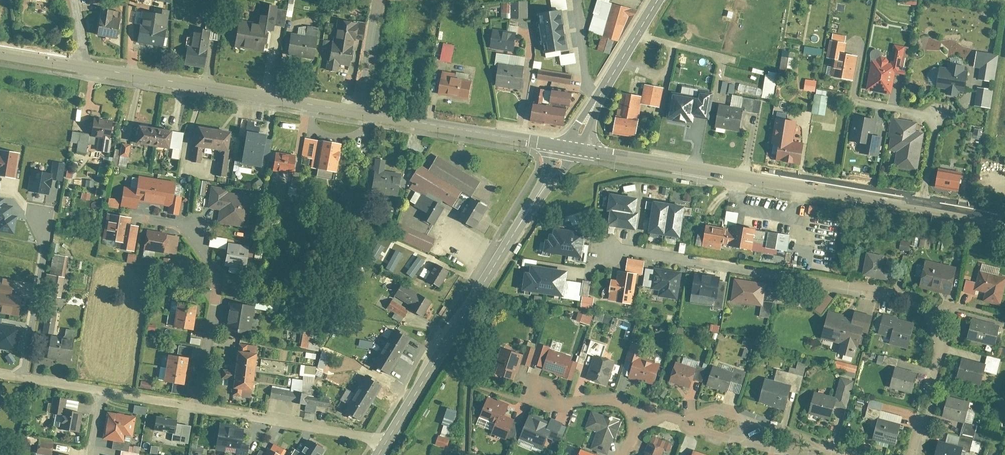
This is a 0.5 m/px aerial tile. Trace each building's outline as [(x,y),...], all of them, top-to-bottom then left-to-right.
[(518,17),(530,17),(530,0),(519,0),(518,17)] [(590,30),(604,35),(600,48),(613,52),(618,39),(621,40),(631,14),(636,15),(638,9),(612,0),(600,0),(590,30)] [(261,24),(241,20),(237,46),(268,51),(272,29),(277,29),(277,24),(287,25),(289,9),(280,8),(281,4),(265,2),(261,24)] [(512,2),(503,2),(503,12),(512,12),(512,2)] [(124,10),(102,7),(99,33),(120,36),(124,10)] [(171,11),(145,8),(141,41),(167,45),(171,11)] [(564,10),(539,14),(545,53),(571,48),(564,10)] [(209,28),(196,26),(193,46),(189,45),(186,63),(207,66),(212,36),(222,38),(226,14),(211,12),(209,28)] [(368,22),(338,17),(329,68),(341,70),(342,63),(355,65),(360,36),(365,37),(368,22)] [(309,33),(293,30),(289,52),(317,57),(322,26),(310,24),(309,33)] [(519,31),(496,27),(493,48),(516,51),(519,31)] [(834,75),(855,79),(861,55),(847,51),(849,42),(833,38),(829,56),(838,58),(834,75)] [(454,60),(457,44),(445,42),(442,58),(454,60)] [(893,61),(873,57),(868,89),(893,93),(896,71),(909,73),(911,56),(907,56),(909,45),(896,43),(893,61)] [(825,48),(808,44),(806,52),(824,55),(825,48)] [(1000,53),(979,50),(977,66),(982,67),(980,79),(995,81),(1000,53)] [(528,56),(499,52),(497,62),(502,63),(499,84),(524,87),(528,56)] [(545,61),(536,59),(535,66),(542,67),(544,68),(545,61)] [(952,66),(943,64),(940,85),(950,87),(949,93),(961,95),(962,90),(969,91),(972,70),(968,69),(969,64),(952,61),(952,66)] [(544,68),(542,67),(540,77),(573,83),(575,73),(544,68)] [(476,75),(446,69),(441,92),(472,98),(476,75)] [(779,75),(768,73),(764,96),(774,98),(779,75)] [(819,80),(808,78),(806,89),(817,90),(819,80)] [(646,94),(644,102),(663,106),(667,86),(648,83),(646,94)] [(997,87),(981,85),(978,104),(994,107),(997,87)] [(568,125),(571,108),(545,103),(548,87),(541,86),(535,119),(568,125)] [(577,91),(556,88),(554,101),(575,105),(577,91)] [(617,131),(639,135),(644,102),(646,94),(624,90),(617,131)] [(704,96),(676,91),(672,116),(695,121),(697,113),(712,116),(716,93),(705,91),(704,96)] [(818,93),(815,112),(828,114),(831,95),(818,93)] [(729,106),(719,104),(715,126),(740,131),(743,111),(758,113),(760,100),(732,95),(729,106)] [(880,118),(858,113),(853,139),(865,142),(863,151),(882,155),(886,136),(876,134),(880,118)] [(775,142),(783,144),(781,158),(806,162),(809,143),(799,141),(802,119),(779,116),(775,142)] [(920,121),(896,117),(890,148),(899,150),(896,164),(921,169),(927,132),(918,130),(920,121)] [(108,155),(112,124),(91,121),(89,127),(88,136),(96,138),(94,152),(108,155)] [(161,150),(164,132),(133,126),(130,145),(161,150)] [(986,128),(978,126),(975,137),(984,139),(986,128)] [(227,155),(230,135),(192,129),(189,149),(227,155)] [(76,152),(85,154),(88,136),(72,133),(70,144),(77,145),(76,152)] [(239,134),(233,167),(263,173),(269,139),(239,134)] [(337,176),(341,147),(318,144),(314,172),(337,176)] [(22,151),(2,148),(0,159),(0,173),(18,176),(22,151)] [(295,159),(271,156),(269,171),(293,175),(295,159)] [(470,198),(478,182),(435,157),(426,171),(460,192),(470,198)] [(368,193),(397,197),(401,175),(382,173),(385,163),(374,161),(368,193)] [(449,208),(460,192),(417,166),(407,182),(449,208)] [(56,173),(35,169),(31,190),(52,194),(56,173)] [(964,190),(967,173),(943,169),(940,185),(964,190)] [(121,188),(117,206),(136,210),(137,204),(168,209),(167,215),(177,217),(180,197),(172,196),(174,184),(137,178),(134,190),(121,188)] [(228,190),(209,188),(206,209),(219,211),(217,222),(246,228),(250,197),(228,194),(228,190)] [(638,197),(609,193),(604,226),(632,230),(638,197)] [(420,197),(412,207),(421,214),(418,218),(432,227),(443,209),(420,197)] [(467,199),(454,220),(473,230),(487,209),(467,199)] [(678,238),(682,206),(650,201),(645,233),(678,238)] [(17,232),(20,215),(13,214),(15,205),(0,203),(0,230),(17,232)] [(130,217),(106,213),(101,240),(117,243),(116,248),(135,252),(138,227),(129,225),(130,217)] [(703,226),(700,245),(726,249),(726,246),(752,251),(755,229),(730,225),(729,230),(703,226)] [(395,239),(428,253),(434,240),(401,226),(395,239)] [(542,253),(580,258),(584,232),(553,227),(553,233),(549,232),(548,238),(544,237),(542,253)] [(144,232),(142,250),(163,253),(166,235),(144,232)] [(248,251),(225,247),(222,266),(246,270),(248,251)] [(884,256),(865,252),(861,274),(887,278),(890,260),(884,259),(884,256)] [(414,271),(420,259),(410,254),(404,267),(414,271)] [(46,276),(63,279),(66,258),(49,255),(46,276)] [(955,268),(923,261),(918,287),(950,293),(955,268)] [(448,272),(432,264),(422,283),(437,291),(448,272)] [(518,272),(515,290),(562,297),(566,270),(528,265),(526,273),(518,272)] [(677,298),(681,270),(645,266),(643,288),(658,290),(657,295),(677,298)] [(631,303),(637,272),(617,269),(615,280),(609,279),(606,298),(631,303)] [(1003,305),(1004,294),(1004,274),(979,269),(975,292),(986,294),(985,301),(1003,305)] [(693,273),(689,293),(716,298),(719,278),(693,273)] [(43,295),(60,299),(63,279),(46,276),(43,295)] [(766,283),(734,277),(730,301),(762,306),(766,283)] [(419,319),(430,302),(403,285),(395,297),(409,306),(405,311),(419,319)] [(22,315),(25,299),(0,294),(0,310),(22,315)] [(278,305),(254,301),(253,309),(277,313),(278,305)] [(188,330),(193,307),(173,303),(169,322),(168,327),(188,330)] [(229,306),(225,331),(249,334),(253,309),(229,306)] [(868,320),(828,310),(820,338),(862,349),(868,320)] [(56,334),(58,316),(45,314),(42,332),(56,334)] [(890,343),(908,347),(914,322),(882,315),(876,333),(891,336),(890,343)] [(1001,325),(971,318),(966,339),(996,345),(1001,325)] [(0,321),(0,346),(18,348),(21,324),(0,321)] [(388,335),(378,351),(395,359),(404,342),(388,335)] [(70,361),(73,342),(48,338),(45,357),(70,361)] [(536,342),(529,364),(566,375),(573,354),(536,342)] [(240,344),(237,364),(254,366),(256,354),(246,352),(247,345),(240,344)] [(491,375),(511,381),(520,357),(500,350),(491,375)] [(386,375),(395,359),(378,351),(369,367),(386,375)] [(166,379),(190,384),(194,358),(171,353),(166,379)] [(586,377),(609,384),(616,361),(593,354),(586,377)] [(653,384),(659,363),(634,356),(627,376),(653,384)] [(988,364),(959,358),(955,378),(983,384),(988,364)] [(690,388),(696,367),(676,361),(669,381),(690,388)] [(236,375),(253,377),(254,366),(237,364),(236,375)] [(733,372),(711,365),(704,386),(726,394),(733,372)] [(919,373),(894,366),(890,387),(914,393),(919,373)] [(252,389),(253,377),(236,375),(233,394),(241,395),(242,388),(252,389)] [(792,385),(762,377),(756,403),(786,410),(792,385)] [(840,379),(833,406),(846,409),(854,382),(840,379)] [(378,389),(360,380),(350,398),(368,406),(378,389)] [(290,403),(292,393),(271,389),(268,399),(290,403)] [(833,406),(835,397),(813,391),(807,412),(830,419),(833,406)] [(972,402),(946,395),(940,416),(965,423),(972,402)] [(328,401),(306,396),(304,405),(326,409),(328,401)] [(508,405),(487,397),(478,423),(492,428),(490,433),(504,439),(512,418),(504,415),(508,405)] [(49,413),(59,415),(60,410),(62,399),(51,398),(49,413)] [(368,406),(350,398),(341,413),(359,423),(368,406)] [(82,413),(60,410),(59,415),(57,429),(78,433),(82,413)] [(590,448),(607,453),(620,421),(591,411),(585,428),(596,432),(590,448)] [(135,435),(138,416),(109,412),(106,439),(126,441),(127,434),(135,435)] [(565,425),(529,412),(517,442),(543,451),(546,442),(559,445),(565,425)] [(180,419),(158,416),(156,429),(178,432),(180,419)] [(896,445),(902,422),(877,416),(871,439),(896,445)] [(246,428),(222,425),(220,443),(244,447),(246,428)] [(436,444),(447,447),(450,438),(439,434),(436,444)] [(644,454),(669,454),(673,445),(652,437),(644,454)] [(323,449),(324,447),(317,442),(316,444),(309,440),(301,452),(295,449),(291,454),(320,454),(323,449)] [(935,440),(931,454),(957,454),(959,446),(935,440)] [(44,454),(51,454),(53,446),(37,443),(36,454),(44,454)] [(274,443),(270,450),(268,448),(264,454),(282,454),(285,450),(274,443)]
